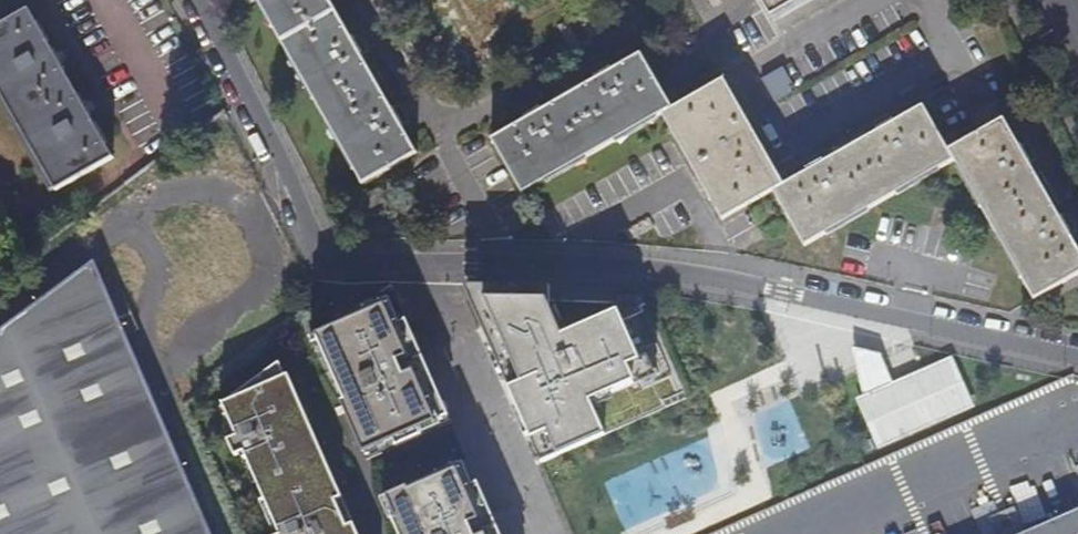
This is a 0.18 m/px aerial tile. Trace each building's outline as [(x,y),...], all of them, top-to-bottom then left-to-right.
[(362,186),(416,154),(400,127),(406,123),(401,115),(396,107),(391,110),(360,56),(365,53),(360,44),(355,36),(350,39),(328,0),(255,0),(362,186)] [(767,6),(773,17),(802,0),(763,0),(767,6)] [(0,26),(0,96),(56,192),(114,159),(28,10),(0,26)] [(659,115),(670,110),(638,55),(610,71),(607,65),(598,71),(590,75),(593,81),(540,111),(537,105),(530,109),(520,115),(524,121),(491,140),(523,193),(659,115)] [(670,110),(659,115),(674,142),(719,222),(750,204),(769,193),(781,187),(721,80),(670,110)] [(769,193),(801,248),(951,162),(945,150),(920,107),(891,123),(888,117),(880,122),(871,126),(874,132),(820,164),(817,158),(809,163),(800,168),(804,173),(781,187),(769,193)] [(951,162),(1031,301),(1077,274),(1077,258),(1066,236),(1071,233),(1062,215),(1056,218),(1025,165),(1031,162),(1021,145),(1016,148),(999,119),(945,150),(951,162)] [(403,308),(392,283),(316,338),(366,452),(450,415),(435,381),(403,308)] [(465,285),(471,299),(503,299),(503,285),(465,285)] [(503,299),(471,299),(544,461),(587,442),(588,443),(604,436),(590,403),(640,381),(635,369),(640,367),(620,322),(640,313),(637,308),(643,306),(639,297),(612,295),(612,308),(614,313),(564,335),(552,307),(551,286),(503,285),(503,299)] [(865,399),(861,401),(881,446),(971,407),(951,361),(937,368),(894,387),(880,354),(853,349),(865,399)] [(282,363),(234,398),(234,400),(226,404),(240,435),(231,439),(238,454),(247,451),(283,533),(361,533),(331,466),(321,471),(308,441),(318,437),(291,375),(287,376),(282,363)] [(331,466),(318,437),(308,441),(321,471),(331,466)] [(471,461),(386,498),(402,533),(503,533),(471,461)] [(1020,533),(1077,533),(1077,508),(1020,533)]
